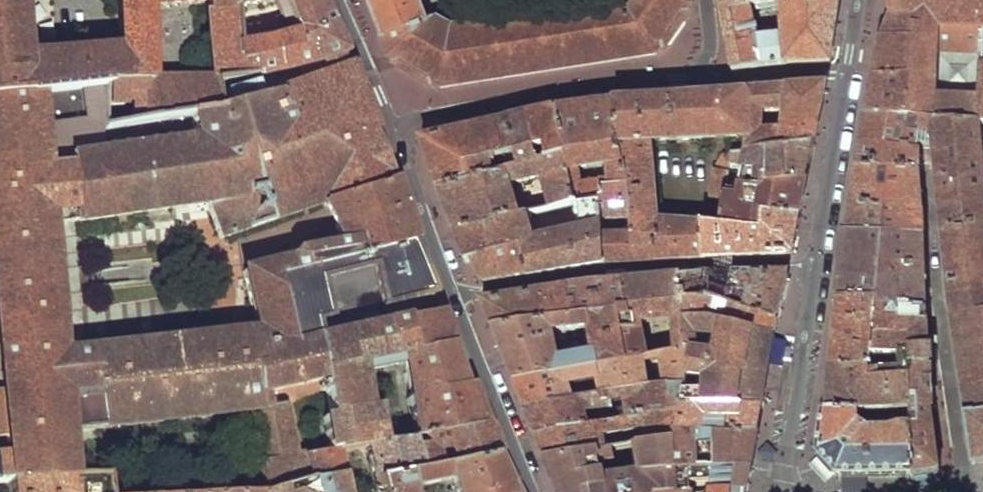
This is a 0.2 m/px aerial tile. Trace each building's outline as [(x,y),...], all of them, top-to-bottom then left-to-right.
[(30,91),(82,86),(108,84),(107,127),(222,108),(218,85),(256,78),(253,61),(243,62),(241,43),(238,10),(236,0),(119,0),(123,51),(25,60),(21,0),(0,0),(0,94),(30,91)] [(238,10),(262,4),(272,0),(236,0),(238,10)] [(256,78),(276,75),(344,54),(322,1),(321,0),(282,0),(295,32),(241,43),(243,62),(253,61),(256,78)] [(621,3),(452,28),(434,16),(425,18),(418,0),(368,0),(379,28),(390,57),(400,63),(399,66),(414,74),(431,83),(433,79),(443,85),(656,52),(661,45),(665,47),(676,33),(688,17),(686,14),(692,6),(691,0),(623,0),(621,3)] [(727,33),(734,70),(736,71),(793,62),(832,62),(838,21),(841,0),(720,0),(727,33)] [(893,15),(918,18),(918,24),(944,26),(945,33),(982,34),(982,0),(893,0),(893,15)] [(982,129),(982,34),(945,33),(944,26),(918,24),(918,18),(893,15),(889,22),(881,40),(877,63),(863,129),(861,139),(908,143),(908,146),(920,146),(934,147),(942,230),(982,226),(982,166),(981,147),(979,129),(982,129)] [(394,176),(390,163),(387,156),(375,129),(349,65),(270,96),(222,108),(107,127),(108,84),(82,86),(82,116),(32,121),(30,91),(0,94),(0,482),(10,481),(74,474),(70,433),(252,414),(266,491),(271,491),(309,484),(302,459),(287,409),(271,410),(269,395),(303,389),(315,456),(336,453),(330,417),(318,340),(293,348),(277,281),(412,243),(416,241),(399,191),(396,182),(394,176)] [(826,88),(744,92),(751,140),(749,156),(781,154),(813,144),(820,116),(826,88)] [(744,92),(613,103),(625,187),(601,190),(601,199),(602,229),(615,229),(615,219),(628,219),(628,235),(602,236),(604,264),(604,265),(794,255),(797,236),(801,216),(764,215),(763,231),(719,228),(659,222),(656,145),(751,140),(744,92)] [(577,202),(601,199),(601,190),(625,187),(613,103),(585,106),(556,110),(567,157),(569,168),(609,167),(609,182),(573,185),(577,202)] [(520,168),(539,163),(525,116),(515,119),(506,121),(520,168)] [(513,170),(520,168),(506,121),(422,139),(431,166),(441,192),(493,176),(490,163),(509,158),(513,170)] [(860,148),(857,168),(920,173),(920,160),(920,146),(908,146),(908,143),(861,139),(860,148)] [(781,154),(749,156),(736,157),(733,167),(747,167),(746,182),(807,181),(810,165),(813,144),(781,154)] [(550,208),(577,202),(573,185),(569,168),(567,157),(539,163),(520,168),(513,170),(493,176),(441,192),(448,213),(456,234),(517,215),(511,187),(543,180),(550,208)] [(733,167),(736,157),(728,158),(717,171),(712,200),(725,202),(730,183),(733,167)] [(920,173),(857,168),(853,196),(852,204),(922,213),(921,193),(920,173)] [(735,202),(737,183),(730,183),(725,202),(719,228),(763,231),(764,215),(801,216),(803,201),(807,181),(746,182),(742,183),(739,203),(735,202)] [(517,215),(456,234),(461,249),(467,263),(472,261),(521,249),(527,276),(604,264),(602,236),(602,229),(601,199),(577,202),(550,208),(517,215)] [(922,213),(852,204),(848,224),(847,233),(922,237),(922,225),(922,213)] [(942,230),(947,272),(949,290),(967,400),(977,465),(979,464),(982,463),(982,226),(942,230)] [(844,259),(838,299),(873,299),(873,306),(926,307),(924,272),(922,237),(847,233),(844,259)] [(422,269),(412,243),(277,281),(293,348),(318,340),(315,323),(432,294),(422,269)] [(482,284),(527,276),(521,249),(472,261),(477,273),(482,284)] [(682,278),(684,299),(705,298),(780,320),(783,306),(789,276),(738,275),(682,278)] [(626,334),(630,363),(644,361),(648,360),(643,322),(673,319),(679,355),(690,353),(685,320),(684,299),(682,278),(604,284),(482,301),(487,316),(492,329),(619,312),(622,335),(626,334)] [(684,299),(685,320),(710,319),(777,336),(778,329),(780,320),(705,298),(684,299)] [(834,337),(830,367),(868,367),(869,353),(871,329),(927,325),(927,316),(926,307),(873,306),(873,299),(838,299),(834,337)] [(439,311),(385,324),(393,360),(397,359),(451,345),(452,344),(439,311)] [(513,382),(630,363),(626,334),(622,335),(619,312),(492,329),(503,356),(513,382)] [(777,336),(710,319),(685,320),(690,353),(685,387),(682,406),(763,406),(770,372),(777,336)] [(318,340),(330,417),(368,408),(359,367),(393,360),(385,324),(318,340)] [(829,380),(827,409),(862,409),(911,409),(905,365),(929,364),(928,344),(927,325),(871,329),(869,353),(898,352),(899,372),(867,375),(868,367),(830,367),(829,380)] [(451,345),(397,359),(407,398),(466,384),(455,354),(451,345)] [(679,355),(665,357),(669,386),(685,387),(690,353),(679,355)] [(519,396),(524,409),(573,400),(571,388),(600,386),(601,396),(648,388),(644,361),(630,363),(513,382),(519,396)] [(930,387),(929,364),(905,365),(911,409),(931,409),(930,387)] [(416,443),(487,428),(475,399),(469,383),(466,384),(407,398),(368,408),(330,417),(336,453),(337,457),(367,452),(383,449),(377,414),(381,413),(385,425),(389,427),(401,425),(404,419),(403,410),(410,408),(416,443)] [(529,423),(534,436),(587,428),(585,415),(584,404),(600,401),(602,413),(614,411),(614,399),(626,397),(628,409),(629,422),(680,414),(682,406),(685,387),(669,386),(660,386),(648,388),(601,396),(573,400),(524,409),(529,423)] [(614,399),(614,411),(628,409),(626,397),(614,399)] [(584,404),(585,415),(602,413),(600,401),(584,404)] [(763,406),(682,406),(680,414),(677,434),(705,433),(706,421),(722,422),(722,432),(757,432),(760,419),(763,406)] [(912,474),(912,426),(896,426),(886,430),(871,430),(862,424),(862,409),(827,409),(821,414),(815,454),(836,476),(874,475),(912,474)] [(931,409),(911,409),(911,414),(911,420),(912,426),(912,474),(925,472),(938,470),(934,439),(931,409)] [(540,449),(545,461),(608,450),(606,438),(646,431),(648,442),(677,436),(677,434),(680,414),(629,422),(587,428),(534,436),(540,449)] [(412,443),(422,474),(438,471),(436,457),(449,454),(451,468),(496,458),(498,456),(493,443),(487,428),(416,443),(412,443)] [(677,436),(675,463),(676,470),(750,469),(753,451),(756,440),(757,432),(722,432),(705,433),(677,434),(677,436)] [(648,442),(645,443),(649,467),(675,463),(677,436),(648,442)] [(367,452),(376,484),(422,474),(412,443),(404,445),(397,446),(383,449),(367,452)] [(556,491),(652,491),(650,479),(606,485),(603,466),(619,463),(618,448),(608,450),(545,461),(555,488),(556,491)] [(302,459),(309,484),(341,478),(337,457),(336,453),(315,456),(302,459)] [(410,491),(447,485),(450,491),(512,491),(507,482),(496,458),(451,468),(438,471),(422,474),(376,484),(378,491),(411,491),(410,491)] [(652,491),(695,491),(696,484),(709,484),(709,491),(737,491),(745,491),(747,481),(750,469),(676,470),(675,463),(649,467),(650,479),(652,491)] [(10,481),(11,491),(75,491),(74,477),(74,474),(10,481)] [(341,478),(309,484),(271,491),(345,491),(341,478)] [(709,484),(696,484),(695,491),(709,491),(709,484)]
